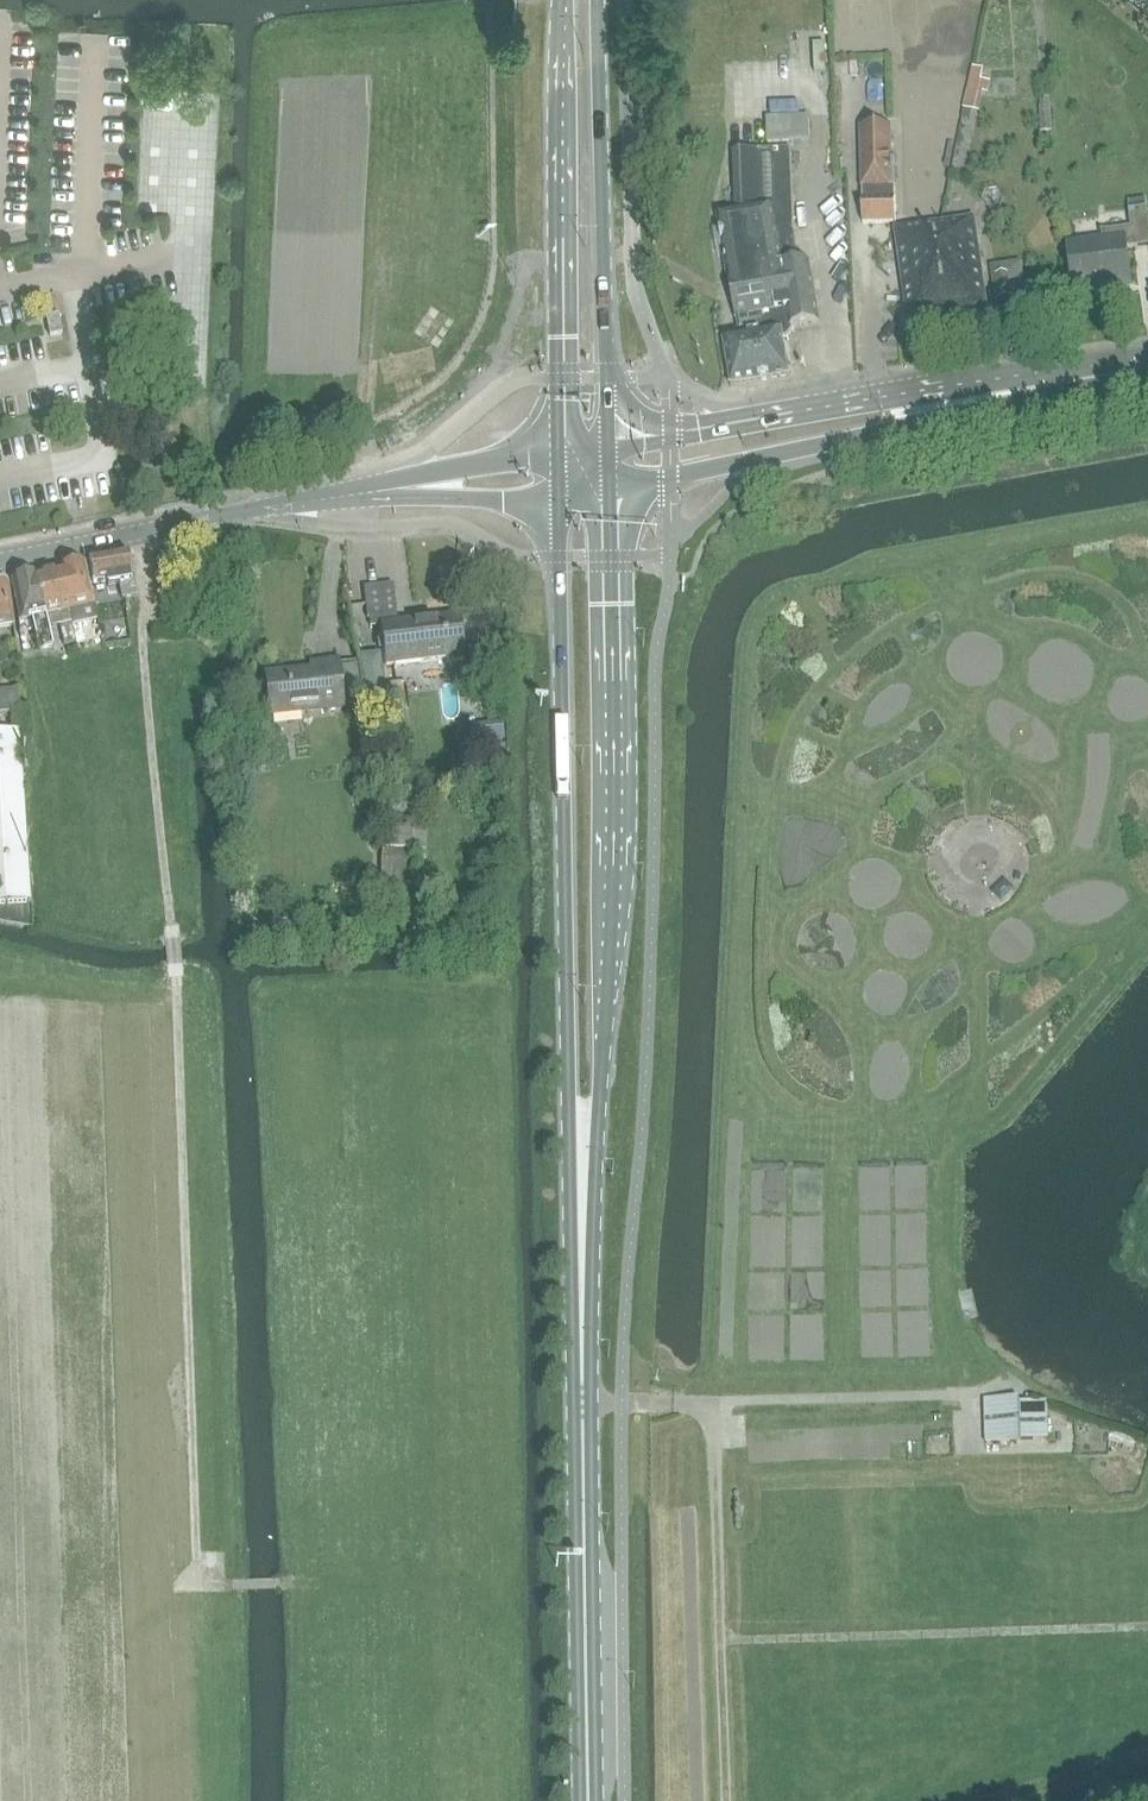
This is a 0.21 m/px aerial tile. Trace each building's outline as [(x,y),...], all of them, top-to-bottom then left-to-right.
[(802,56),(826,56),(825,29),(802,29),(802,56)] [(973,66),(968,89),(980,91),(985,68),(973,66)] [(861,127),(863,222),(897,222),(896,187),(893,187),(892,126),(861,127)] [(794,229),(791,150),(735,152),(737,213),(720,216),(740,337),(723,340),(731,386),(790,376),(785,340),(789,340),(794,332),(794,328),(820,323),(809,261),(800,263),(794,229)] [(1103,238),(1068,243),(1074,294),(1132,287),(1127,248),(1147,246),(1147,210),(1147,209),(1129,211),(1132,228),(1102,231),(1103,238)] [(975,219),(895,230),(909,323),(989,311),(975,219)] [(1013,274),(993,277),(997,301),(1017,299),(1013,274)] [(63,333),(59,314),(47,316),(50,335),(63,333)] [(137,596),(133,574),(129,553),(89,560),(94,582),(107,579),(108,586),(119,585),(122,599),(137,596)] [(61,570),(70,609),(73,625),(98,620),(94,604),(85,564),(81,565),(79,563),(71,565),(70,568),(61,570)] [(73,625),(70,609),(61,570),(52,572),(49,570),(42,572),(40,575),(37,575),(46,616),(50,628),(60,625),(64,645),(77,642),(73,625)] [(50,628),(46,616),(37,575),(28,578),(26,576),(18,577),(16,580),(13,581),(21,621),(32,618),(39,648),(53,645),(49,628),(50,628)] [(14,625),(8,582),(0,584),(0,627),(14,625)] [(394,584),(365,587),(368,618),(371,618),(372,627),(381,626),(386,666),(447,659),(447,664),(452,666),(461,665),(465,662),(464,656),(466,656),(461,614),(399,622),(394,584)] [(267,676),(272,716),(343,708),(337,661),(312,663),(313,671),(267,676)] [(440,710),(459,710),(459,679),(440,679),(440,710)] [(19,690),(0,691),(0,714),(21,713),(19,690)] [(31,901),(20,732),(0,733),(0,903),(31,901)] [(1019,1397),(985,1398),(986,1441),(1020,1440),(1019,1397)]
